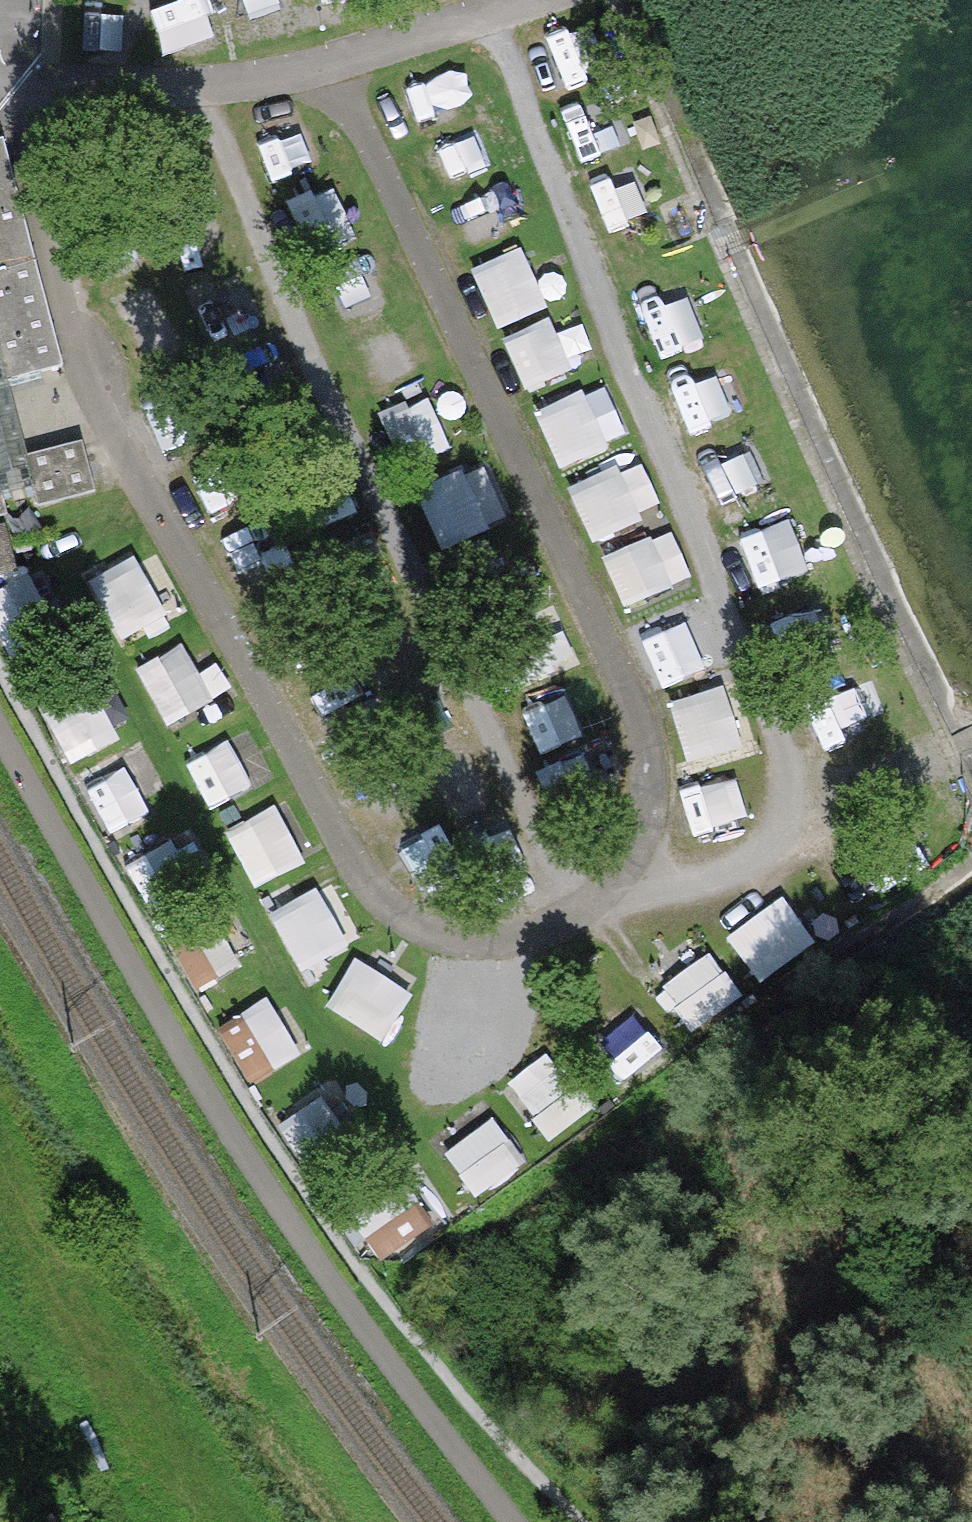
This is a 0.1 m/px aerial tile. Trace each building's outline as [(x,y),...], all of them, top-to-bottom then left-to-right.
[(443,128),(487,108),(466,62),(422,82),(443,128)] [(284,177),(331,157),(310,106),(263,125),(284,177)] [(509,167),(507,122),(460,124),(463,170),(509,167)] [(23,511),(96,493),(81,436),(28,450),(9,380),(64,366),(4,133),(0,134),(0,517),(23,511)] [(315,256),(361,242),(343,183),(297,197),(315,256)] [(581,369),(556,312),(528,246),(480,266),(533,390),(581,369)] [(363,326),(416,290),(389,251),(336,287),(363,326)] [(351,344),(363,379),(418,360),(407,325),(351,344)] [(615,379),(541,409),(565,468),(638,438),(615,379)] [(403,466),(455,455),(443,398),(391,409),(403,466)] [(591,539),(667,521),(653,459),(577,477),(591,539)] [(515,520),(489,462),(424,490),(450,548),(515,520)] [(749,542),(771,591),(815,571),(792,522),(749,542)] [(681,530),(609,557),(629,608),(700,581),(681,530)] [(124,634),(191,605),(164,545),(97,574),(124,634)] [(46,597),(35,574),(0,591),(0,604),(6,616),(46,597)] [(504,621),(528,681),(586,659),(562,598),(504,621)] [(706,662),(692,612),(648,624),(662,674),(706,662)] [(141,661),(171,720),(234,689),(204,629),(141,661)] [(743,686),(680,696),(690,757),(753,747),(743,686)] [(530,713),(548,753),(592,733),(575,693),(530,713)] [(244,748),(198,769),(215,809),(262,788),(244,748)] [(546,766),(561,816),(609,802),(595,752),(546,766)] [(131,757),(87,774),(109,832),(154,815),(131,757)] [(260,885),(309,860),(280,806),(231,832),(260,885)] [(142,864),(157,896),(197,877),(182,845),(142,864)] [(279,909),(304,964),(351,943),(326,888),(279,909)] [(769,983),(824,943),(789,896),(734,936),(769,983)] [(689,1027),(748,1000),(727,953),(668,979),(689,1027)] [(332,1007),(390,1040),(419,990),(362,957),(332,1007)] [(274,993),(223,1021),(256,1081),(307,1052),(274,993)] [(630,1075),(678,1044),(650,1001),(602,1033),(630,1075)] [(512,1077),(559,1140),(606,1105),(558,1042),(512,1077)] [(324,1097),(286,1122),(319,1171),(357,1145),(324,1097)] [(510,1112),(454,1145),(481,1189),(536,1155),(510,1112)]
